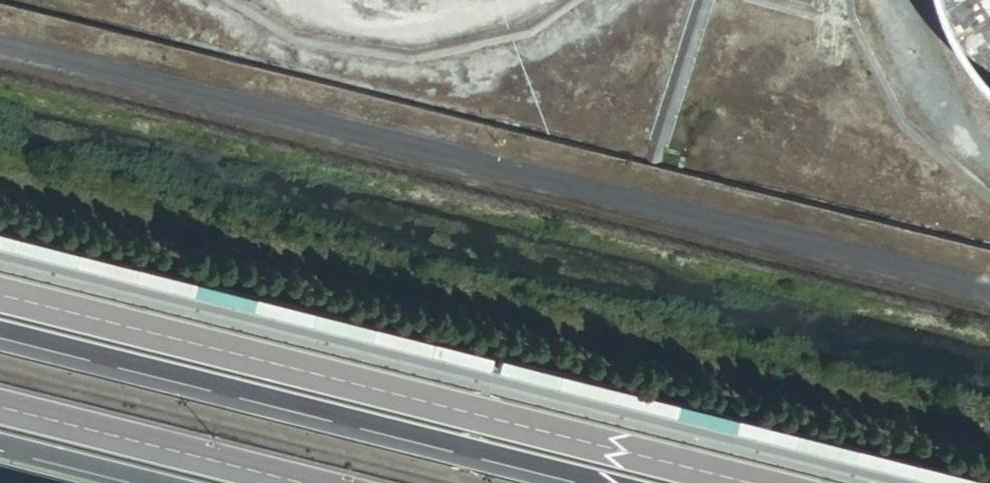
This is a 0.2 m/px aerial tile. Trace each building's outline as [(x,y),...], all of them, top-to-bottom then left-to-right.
[(947,13),(955,31),(966,52),(980,71),(989,82),(989,0),(943,0),(947,13)]
